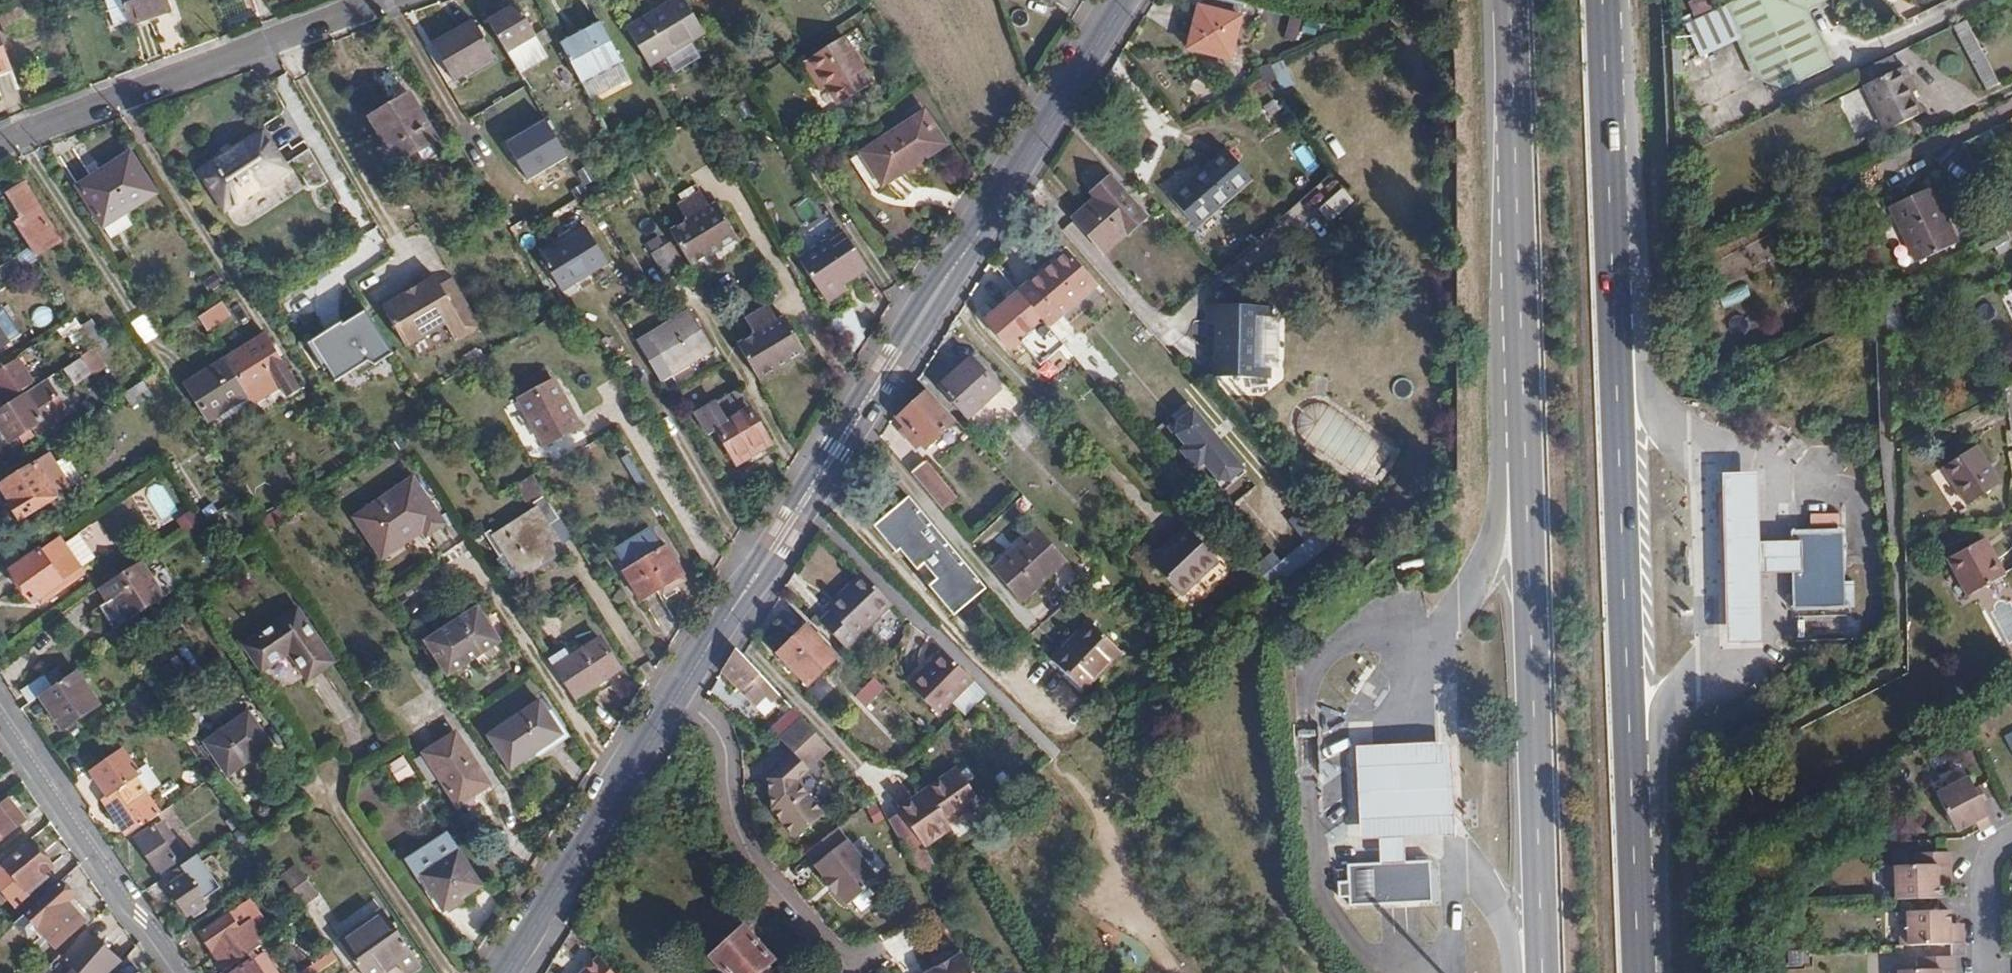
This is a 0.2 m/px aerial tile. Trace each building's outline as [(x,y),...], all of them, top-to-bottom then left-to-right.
[(168,0),(108,0),(116,25),(129,21),(130,23),(171,7),(168,0)] [(647,60),(690,35),(696,44),(709,36),(686,0),(679,0),(629,29),(647,60)] [(1246,0),(1202,0),(1189,48),(1231,58),(1246,0)] [(1728,7),(1686,27),(1701,60),(1740,43),(1757,80),(1782,91),(1836,67),(1809,10),(1831,0),(1743,0),(1728,7)] [(490,20),(510,53),(538,36),(517,5),(490,20)] [(1291,18),(1287,39),(1299,41),(1303,20),(1291,18)] [(499,60),(475,21),(436,43),(459,83),(499,60)] [(1986,91),(1997,86),(1968,25),(1955,31),(1986,91)] [(564,45),(585,85),(621,65),(601,27),(564,45)] [(14,69),(0,31),(0,74),(14,69)] [(821,74),(831,90),(840,106),(874,85),(845,39),(805,63),(815,79),(821,74)] [(1921,116),(1899,71),(1865,88),(1886,132),(1921,116)] [(824,93),(831,90),(821,74),(815,79),(824,93)] [(373,118),(401,164),(441,140),(413,95),(373,118)] [(948,143),(922,109),(885,134),(908,170),(948,143)] [(556,119),(506,140),(524,183),(574,163),(556,119)] [(202,171),(226,207),(290,167),(265,130),(202,171)] [(314,150),(295,158),(308,189),(328,181),(314,150)] [(157,193),(131,154),(80,186),(105,227),(157,193)] [(1251,181),(1228,154),(1216,163),(1211,163),(1204,170),(1205,173),(1173,201),(1198,228),(1251,181)] [(1076,218),(1106,251),(1145,217),(1111,180),(1095,195),(1098,199),(1076,218)] [(49,225),(53,223),(27,184),(23,186),(49,225)] [(2,199),(39,257),(65,240),(53,223),(49,225),(23,186),(2,199)] [(1346,189),(1320,208),(1332,223),(1357,203),(1346,189)] [(1958,244),(1930,189),(1893,208),(1919,263),(1958,244)] [(694,265),(738,239),(718,205),(710,208),(701,194),(680,206),(689,222),(673,230),(694,265)] [(718,205),(738,239),(741,237),(721,204),(718,205)] [(1082,246),(1090,235),(1072,222),(1064,233),(1082,246)] [(868,266),(845,232),(801,261),(830,302),(849,289),(844,283),(868,266)] [(592,234),(547,261),(565,291),(610,263),(592,234)] [(684,272),(669,246),(658,253),(673,279),(684,272)] [(4,282),(28,267),(20,255),(0,269),(0,275),(4,282)] [(1057,320),(1095,290),(1072,263),(1059,273),(1053,265),(1029,286),(1057,320)] [(439,278),(388,309),(410,348),(449,325),(459,342),(484,327),(456,278),(443,286),(439,278)] [(1264,372),(1269,301),(1206,298),(1202,369),(1264,372)] [(225,301),(200,318),(208,330),(233,314),(225,301)] [(1011,350),(1034,330),(1010,301),(987,321),(1011,350)] [(33,311),(36,327),(52,324),(49,308),(33,311)] [(332,385),(395,356),(375,312),(311,341),(332,385)] [(717,347),(696,312),(654,336),(675,372),(717,347)] [(146,346),(161,338),(148,314),(132,323),(146,346)] [(745,352),(766,387),(809,362),(789,327),(782,329),(772,315),(753,327),(761,343),(745,352)] [(97,322),(84,327),(91,347),(104,342),(97,322)] [(789,327),(809,362),(812,361),(790,325),(789,327)] [(11,345),(0,328),(0,352),(11,345)] [(1064,344),(1104,391),(1122,375),(1084,329),(1064,344)] [(266,334),(228,359),(251,396),(277,379),(289,398),(302,390),(266,334)] [(21,359),(0,373),(0,387),(7,397),(34,379),(21,359)] [(251,396),(228,359),(189,384),(214,420),(251,396)] [(1000,389),(970,359),(941,386),(969,419),(1000,389)] [(0,410),(0,415),(15,439),(38,423),(43,432),(74,412),(51,377),(5,407),(0,410)] [(147,381),(128,393),(137,405),(156,393),(147,381)] [(734,458),(768,438),(738,386),(698,412),(710,433),(717,429),(734,458)] [(956,421),(928,390),(900,419),(908,428),(916,437),(912,442),(916,447),(920,443),(928,449),(956,421)] [(584,425),(566,396),(532,415),(550,444),(584,425)] [(1164,423),(1205,472),(1210,469),(1228,491),(1251,472),(1192,400),(1164,423)] [(1307,443),(1376,486),(1398,452),(1329,408),(1307,443)] [(916,437),(908,428),(903,432),(912,442),(916,437)] [(772,446),(768,438),(734,458),(737,464),(772,446)] [(2001,482),(1975,446),(1944,469),(1969,504),(2001,482)] [(71,493),(49,459),(7,486),(17,500),(13,504),(26,521),(71,493)] [(1801,566),(1802,532),(1777,533),(1768,533),(1768,509),(1766,463),(1730,463),(1733,533),(1734,579),(1736,614),(1737,633),(1773,633),(1771,588),(1770,565),(1779,565),(1801,566)] [(923,469),(911,478),(944,514),(955,505),(923,469)] [(535,477),(518,487),(528,502),(544,492),(535,477)] [(446,524),(416,479),(361,517),(382,549),(421,524),(429,535),(446,524)] [(561,519),(547,497),(538,504),(541,508),(495,539),(503,554),(509,551),(523,572),(564,547),(551,525),(561,519)] [(987,587),(908,501),(874,530),(894,556),(899,553),(916,573),(925,565),(940,581),(931,590),(955,616),(987,587)] [(1801,566),(1801,604),(1846,604),(1846,528),(1802,524),(1802,532),(1801,566)] [(1189,600),(1228,566),(1197,531),(1158,565),(1189,600)] [(997,574),(1023,603),(1068,563),(1042,533),(997,574)] [(1992,535),(1982,540),(1984,545),(1995,540),(1992,535)] [(1982,540),(1954,555),(1961,569),(1966,566),(1980,590),(2011,574),(2011,571),(1995,540),(1984,545),(1982,540)] [(684,575),(665,544),(624,568),(642,600),(684,575)] [(65,585),(46,551),(15,568),(35,602),(65,585)] [(145,562),(103,590),(111,603),(103,609),(117,631),(168,600),(145,562)] [(826,602),(815,614),(839,638),(882,596),(855,566),(822,598),(826,602)] [(1966,566),(1961,569),(1974,593),(1980,590),(1966,566)] [(331,660),(298,607),(246,642),(262,666),(290,649),(308,674),(331,660)] [(505,643),(482,607),(428,641),(452,677),(505,643)] [(1055,661),(1085,692),(1123,651),(1092,622),(1055,661)] [(836,656),(806,625),(777,652),(807,682),(836,656)] [(557,670),(577,700),(620,671),(601,641),(557,670)] [(959,674),(933,647),(921,658),(917,655),(894,678),(924,707),(959,674)] [(760,674),(743,656),(736,649),(723,670),(742,691),(754,681),(759,675),(760,674)] [(97,704),(74,672),(53,688),(41,697),(64,729),(97,704)] [(765,681),(759,675),(754,681),(759,687),(765,681)] [(25,689),(34,701),(41,697),(53,688),(45,676),(25,689)] [(886,688),(875,677),(855,696),(866,707),(886,688)] [(566,741),(542,706),(495,738),(516,773),(566,741)] [(780,738),(801,717),(793,708),(771,728),(780,738)] [(273,743),(250,709),(206,737),(230,771),(273,743)] [(829,747),(801,717),(780,738),(809,768),(829,747)] [(1372,734),(1365,734),(1367,830),(1387,831),(1388,841),(1389,860),(1412,860),(1412,842),(1412,831),(1424,832),(1461,828),(1462,731),(1422,732),(1391,733),(1372,734)] [(457,738),(427,757),(459,806),(489,787),(457,738)] [(106,801),(130,836),(161,814),(148,794),(137,779),(140,776),(138,771),(123,750),(93,771),(110,798),(106,801)] [(408,757),(392,764),(400,784),(416,777),(408,757)] [(147,764),(138,771),(140,776),(137,779),(148,794),(161,785),(147,764)] [(933,786),(949,815),(962,807),(969,815),(983,806),(959,769),(933,786)] [(1976,821),(1980,829),(1993,822),(1984,802),(1977,790),(1971,777),(1941,792),(1960,830),(1976,821)] [(945,818),(949,815),(933,786),(899,808),(924,844),(950,827),(945,818)] [(1984,787),(1977,790),(1984,802),(1989,799),(1984,787)] [(9,801),(0,808),(0,842),(25,822),(9,801)] [(136,839),(160,872),(177,859),(172,851),(176,847),(180,845),(164,822),(155,828),(153,825),(136,839)] [(854,832),(816,844),(836,908),(874,897),(854,832)] [(478,886),(446,836),(410,860),(443,910),(478,886)] [(2,862),(0,864),(0,892),(16,912),(32,897),(31,896),(52,877),(48,872),(51,868),(30,843),(5,865),(2,862)] [(182,864),(187,861),(176,847),(172,851),(177,859),(160,872),(164,878),(182,864)] [(1938,876),(1950,877),(1950,850),(1916,852),(1917,866),(1889,866),(1889,886),(1897,886),(1897,898),(1939,898),(1939,884),(1938,876)] [(1434,910),(1431,859),(1412,860),(1389,860),(1354,859),(1354,876),(1344,876),(1343,892),(1353,893),(1354,910),(1434,910)] [(279,873),(299,903),(316,892),(296,863),(279,873)] [(182,864),(164,878),(170,887),(189,874),(182,864)] [(189,874),(170,887),(191,916),(209,903),(189,874)] [(72,901),(58,885),(26,913),(56,948),(82,925),(66,906),(72,901)] [(385,909),(340,937),(362,972),(379,972),(397,963),(404,972),(405,972),(420,964),(385,909)] [(1952,930),(1951,919),(1951,911),(1907,912),(1907,923),(1899,923),(1900,944),(1962,943),(1962,930),(1957,930),(1952,930)] [(204,933),(228,969),(271,937),(260,924),(244,934),(231,914),(204,933)] [(728,972),(761,972),(776,959),(746,927),(713,957),(728,972)] [(117,961),(85,934),(61,962),(72,971),(70,972),(108,972),(117,961)] [(973,954),(930,972),(981,972),(973,954)] [(1953,955),(1919,955),(1919,967),(1891,968),(1891,972),(1953,972),(1953,955)] [(127,956),(113,972),(138,972),(127,956)] [(601,956),(584,972),(617,972),(601,956)] [(253,959),(234,972),(264,972),(253,959)]
